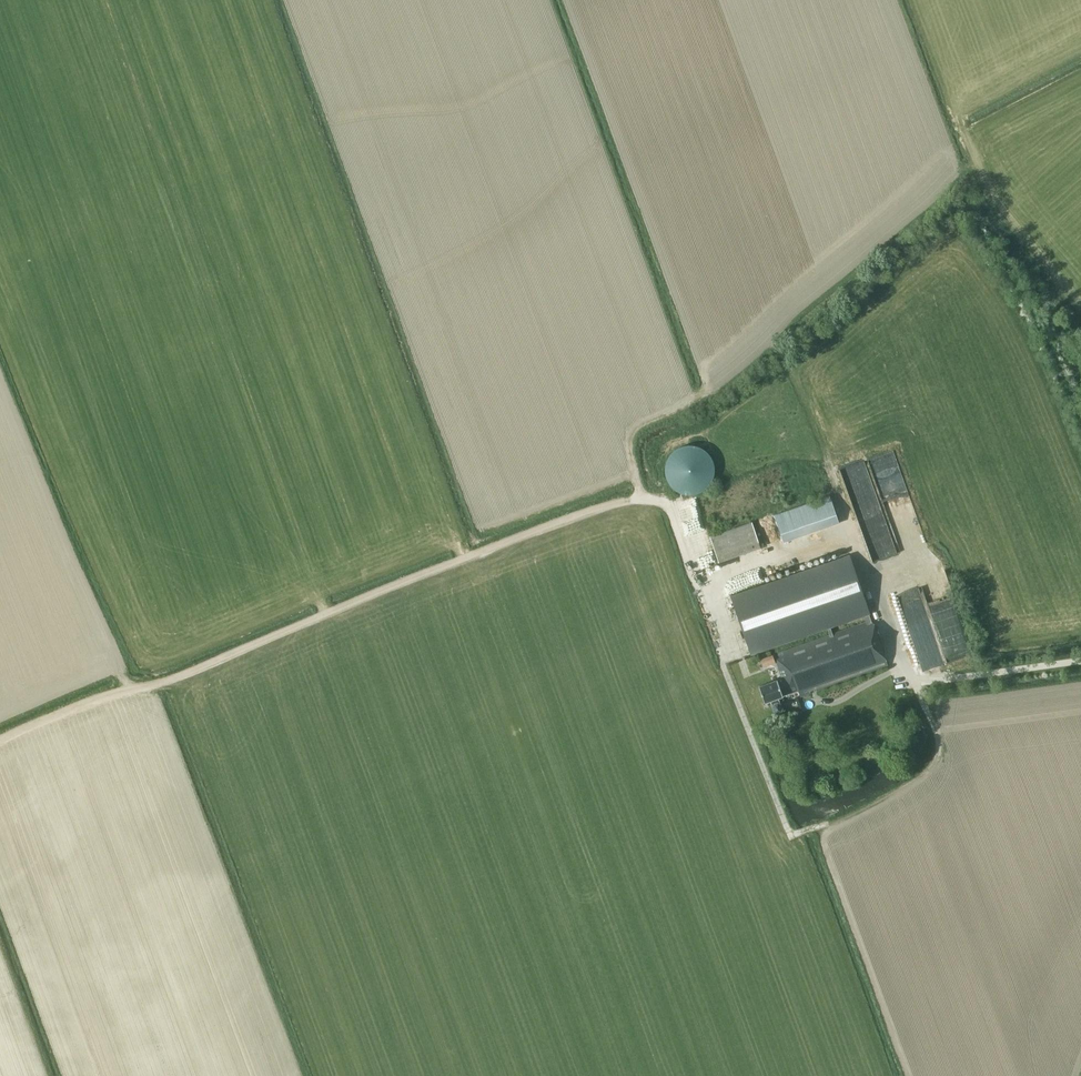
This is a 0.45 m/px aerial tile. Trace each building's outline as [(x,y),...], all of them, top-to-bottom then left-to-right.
[(695,446),(689,445),(683,446),(677,448),(672,452),(668,457),(666,463),(665,469),(665,475),(667,481),(671,486),(675,490),(681,493),(687,495),(693,495),(699,493),(705,490),(709,485),(712,480),(714,474),(715,468),(713,462),(711,456),(706,451),(701,448),(695,446)] [(874,470),(886,467),(885,465),(897,463),(895,452),(871,457),(874,470)] [(875,480),(853,487),(858,500),(879,493),(875,480)] [(839,522),(829,495),(773,515),(783,542),(839,522)] [(760,547),(751,521),(709,536),(718,562),(760,547)] [(887,667),(849,554),(730,595),(751,655),(827,629),(829,635),(759,659),(761,667),(774,663),(779,678),(758,686),(764,703),(770,700),(772,705),(770,707),(772,711),(775,713),(779,712),(782,707),(781,704),(779,703),(778,698),(797,691),(799,697),(887,667)] [(900,592),(921,670),(944,664),(923,586),(900,592)]
